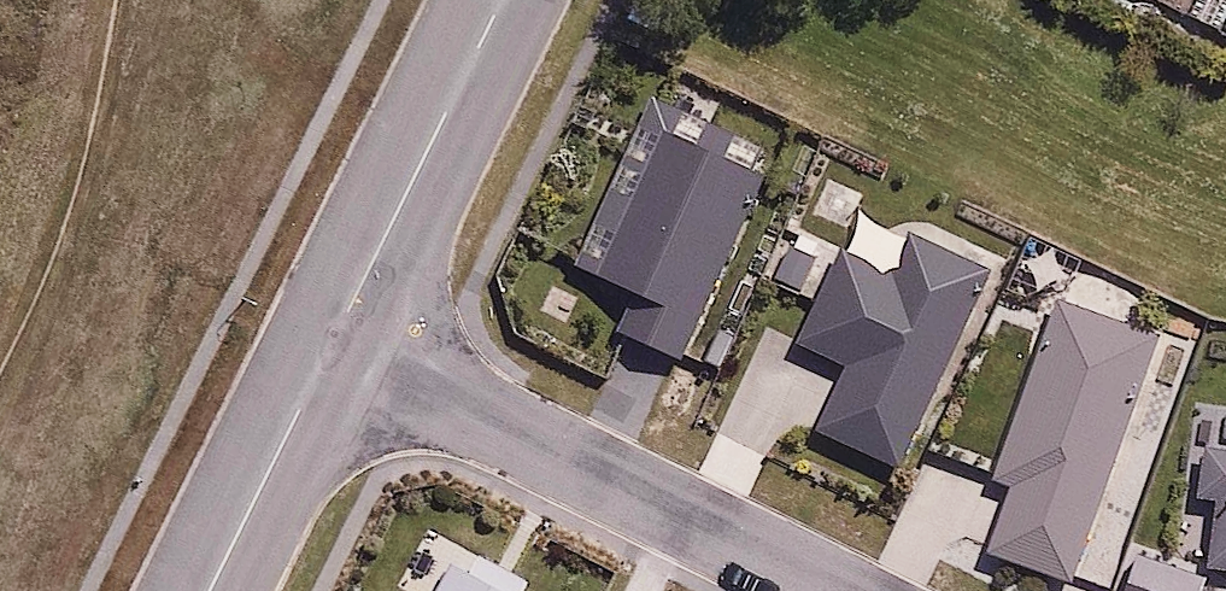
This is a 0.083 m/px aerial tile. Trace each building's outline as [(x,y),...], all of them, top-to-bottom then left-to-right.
[(1188,3),(1225,24),(1225,22),(1225,0),(1189,0),(1188,3)] [(760,171),(647,124),(589,262),(645,285),(627,328),(685,352),(760,171)] [(896,266),(844,244),(804,334),(855,356),(825,424),(913,463),(999,270),(911,231),(896,266)] [(821,262),(781,242),(762,279),(801,300),(821,262)] [(1164,340),(1065,302),(1003,463),(1025,472),(996,547),(1072,576),(1164,340)] [(1210,444),(1206,496),(1219,497),(1214,561),(1225,562),(1225,445),(1210,444)]
